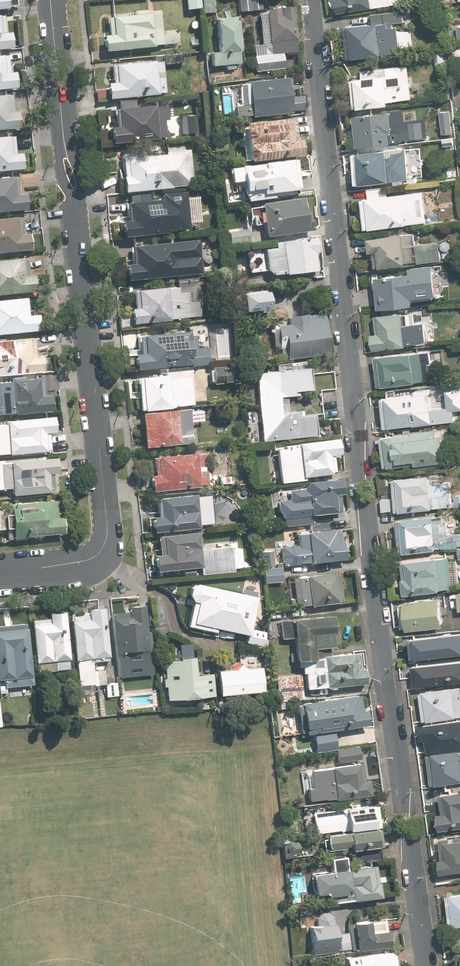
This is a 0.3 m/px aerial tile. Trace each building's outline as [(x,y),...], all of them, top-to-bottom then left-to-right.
[(200,8),(199,0),(186,0),(187,9),(200,8)] [(203,12),(216,11),(215,0),(202,0),(203,12)] [(239,12),(261,9),(260,0),(238,0),(239,12)] [(341,13),(398,2),(398,0),(339,0),(341,13)] [(292,6),(267,8),(267,11),(260,11),(263,42),(255,43),(258,71),(285,68),(283,52),(296,51),(292,6)] [(404,20),(403,10),(373,13),(374,24),(394,21),(404,20)] [(2,14),(0,15),(0,47),(12,46),(11,32),(3,32),(2,14)] [(153,30),(152,14),(112,17),(113,36),(103,36),(104,52),(177,45),(177,36),(162,37),(162,30),(153,30)] [(215,17),(218,50),(210,51),(211,65),(240,63),(239,49),(240,49),(237,15),(215,17)] [(349,26),(352,57),(400,52),(397,26),(394,26),(394,21),(374,24),(349,26)] [(433,51),(435,65),(444,64),(442,50),(433,51)] [(184,53),(156,55),(156,63),(184,61),(184,53)] [(5,54),(0,55),(0,86),(17,85),(15,71),(7,72),(5,54)] [(97,102),(158,97),(158,94),(165,93),(163,64),(155,65),(155,62),(114,66),(115,84),(107,85),(108,90),(96,91),(97,102)] [(354,80),(357,107),(402,101),(401,99),(410,98),(406,65),(363,71),(364,79),(354,80)] [(238,117),(293,109),(288,76),(240,82),(243,105),(236,106),(238,117)] [(13,94),(0,95),(0,129),(20,128),(19,111),(15,111),(13,94)] [(119,102),(120,109),(137,107),(136,100),(119,102)] [(167,106),(118,110),(120,127),(111,128),(113,144),(166,140),(164,121),(168,120),(167,106)] [(353,117),(357,145),(411,138),(409,121),(407,109),(353,117)] [(441,134),(453,132),(451,113),(439,115),(441,134)] [(196,114),(181,115),(182,132),(198,131),(196,114)] [(409,121),(411,138),(429,135),(427,118),(409,121)] [(289,121),(244,127),(249,161),(300,154),(298,139),(291,140),(289,121)] [(12,135),(0,136),(0,170),(25,168),(23,152),(14,153),(12,135)] [(360,153),(363,183),(409,179),(406,148),(360,153)] [(124,178),(125,193),(191,187),(188,153),(126,158),(127,177),(124,178)] [(259,194),(295,189),(291,159),(246,165),(249,188),(258,187),(259,194)] [(16,176),(0,177),(0,209),(29,206),(28,193),(18,194),(16,176)] [(230,203),(249,200),(247,186),(228,188),(230,203)] [(367,190),(370,227),(426,222),(423,191),(388,194),(387,188),(367,190)] [(172,219),(170,197),(131,201),(132,219),(124,220),(125,235),(183,230),(182,218),(172,219)] [(303,197),(259,203),(264,236),(309,230),(307,213),(305,213),(303,197)] [(20,216),(0,218),(0,251),(32,249),(30,232),(21,233),(20,216)] [(231,242),(251,239),(249,227),(229,230),(231,242)] [(378,251),(380,266),(439,260),(437,241),(423,243),(422,232),(370,237),(372,251),(378,251)] [(273,275),(315,270),(313,252),(316,251),(314,236),(275,242),(276,247),(264,248),(267,270),(273,275)] [(199,239),(135,243),(136,263),(127,263),(128,277),(201,272),(199,239)] [(25,258),(0,260),(0,294),(36,291),(34,274),(27,275),(25,258)] [(376,286),(378,307),(412,304),(411,294),(424,293),(422,270),(384,274),(384,270),(372,272),(374,286),(376,286)] [(178,285),(137,288),(139,307),(133,307),(134,321),(202,316),(201,301),(191,301),(190,291),(179,292),(178,285)] [(242,308),(264,306),(262,286),(240,288),(242,308)] [(0,300),(0,333),(40,329),(39,314),(30,314),(29,297),(0,300)] [(371,332),(373,349),(427,342),(425,323),(415,324),(413,310),(378,315),(380,331),(371,332)] [(286,358),(327,352),(321,314),(306,316),(306,314),(287,317),(288,324),(273,326),(276,347),(284,346),(286,358)] [(192,328),(145,332),(147,351),(136,352),(137,368),(211,362),(210,345),(198,346),(197,333),(192,334),(192,328)] [(32,337),(0,340),(0,373),(45,369),(44,355),(34,356),(32,337)] [(378,357),(382,385),(424,379),(420,351),(378,357)] [(213,366),(215,383),(235,380),(233,364),(213,366)] [(308,366),(255,372),(262,440),(315,435),(313,413),(295,415),(295,411),(282,412),(280,396),(295,394),(294,391),(310,390),(308,366)] [(142,377),(146,410),(193,404),(190,378),(169,380),(168,374),(142,377)] [(41,377),(0,381),(0,412),(53,407),(52,393),(43,394),(41,377)] [(448,406),(431,408),(433,422),(454,420),(453,410),(459,409),(459,388),(446,389),(448,406)] [(387,395),(389,425),(432,422),(429,391),(387,395)] [(190,406),(143,412),(147,448),(194,442),(191,419),(204,417),(203,408),(190,410),(190,406)] [(48,449),(46,430),(55,430),(54,417),(0,421),(0,453),(48,449)] [(435,430),(386,435),(389,467),(445,460),(444,457),(446,457),(444,434),(436,435),(435,430)] [(298,442),(298,446),(275,449),(280,483),(305,479),(304,477),(330,473),(328,456),(338,454),(335,437),(298,442)] [(205,451),(158,456),(160,476),(153,477),(154,491),(208,485),(205,451)] [(52,490),(50,471),(59,470),(57,455),(0,460),(0,487),(14,485),(15,494),(52,490)] [(393,511),(453,505),(451,482),(429,484),(428,474),(390,477),(393,511)] [(306,481),(306,487),(287,489),(288,497),(279,497),(281,518),(283,518),(284,526),(312,524),(311,514),(336,512),(334,494),(342,494),(341,477),(306,481)] [(207,493),(160,498),(162,517),(155,518),(156,531),(210,526),(207,493)] [(56,516),(54,500),(4,504),(7,538),(66,533),(64,515),(56,516)] [(406,550),(459,544),(459,532),(449,533),(447,521),(443,522),(443,519),(435,520),(434,515),(402,518),(406,550)] [(336,541),(335,528),(295,531),(296,545),(281,546),(283,564),(344,559),(342,540),(336,541)] [(200,531),(164,535),(166,556),(156,557),(157,571),(184,569),(184,574),(197,573),(197,568),(200,567),(201,573),(234,570),(232,545),(201,548),(200,531)] [(262,566),(273,565),(271,550),(260,551),(262,566)] [(405,595),(450,590),(447,559),(406,563),(408,578),(403,578),(405,595)] [(262,568),(263,582),(283,580),(282,566),(262,568)] [(336,573),(297,576),(299,605),(338,602),(336,573)] [(252,628),(258,596),(200,584),(196,583),(190,587),(188,594),(192,601),(197,602),(192,623),(247,634),(250,635),(252,628)] [(408,628),(444,624),(441,597),(405,601),(408,628)] [(120,679),(154,675),(147,606),(129,608),(130,618),(113,619),(120,679)] [(50,666),(72,664),(67,609),(51,611),(52,621),(34,623),(38,662),(49,661),(50,666)] [(93,659),(110,658),(105,609),(89,611),(90,620),(72,622),(79,686),(95,684),(93,659)] [(332,646),(330,615),(280,619),(282,638),(293,637),(295,658),(314,656),(313,648),(329,647),(332,646)] [(0,629),(0,678),(5,678),(6,684),(34,681),(28,626),(0,629)] [(267,631),(252,628),(250,635),(247,634),(246,642),(264,646),(267,631)] [(415,657),(459,653),(459,634),(413,638),(415,657)] [(165,661),(169,699),(215,695),(213,672),(198,673),(196,655),(194,655),(193,642),(180,644),(182,659),(165,661)] [(355,669),(353,653),(301,658),(304,688),(362,683),(361,668),(355,669)] [(415,664),(417,682),(459,678),(459,660),(415,664)] [(213,672),(215,695),(262,690),(259,666),(213,670),(213,672)] [(277,699),(302,697),(300,673),(275,675),(277,699)] [(116,683),(106,684),(107,698),(118,697),(116,683)] [(423,691),(428,720),(459,715),(459,686),(423,691)] [(304,733),(368,724),(366,710),(359,711),(357,693),(299,701),(304,733)] [(423,723),(425,737),(434,736),(436,751),(459,748),(459,718),(423,723)] [(315,751),(336,748),(334,734),(313,737),(315,751)] [(335,750),(336,761),(360,758),(358,747),(335,750)] [(431,752),(434,780),(439,780),(439,782),(459,779),(459,749),(431,752)] [(308,802),(369,794),(367,778),(360,779),(357,763),(307,770),(310,786),(306,787),(308,802)] [(441,829),(459,826),(459,791),(445,793),(448,811),(438,812),(441,829)] [(349,800),(350,808),(368,805),(367,797),(349,800)] [(314,833),(378,824),(375,804),(368,805),(350,808),(311,813),(314,833)] [(327,851),(379,844),(377,829),(325,836),(327,851)] [(439,840),(443,874),(459,871),(459,837),(439,840)] [(283,856),(297,854),(295,841),(281,843),(283,856)] [(351,862),(381,858),(379,845),(349,849),(351,862)] [(330,901),(379,894),(374,864),(346,868),(345,857),(329,859),(331,871),(310,873),(314,899),(329,896),(330,901)] [(447,895),(451,924),(459,923),(459,893),(447,895)] [(311,925),(314,953),(339,951),(336,915),(331,910),(322,911),(317,917),(318,924),(311,925)] [(351,930),(353,948),(390,945),(388,919),(350,922),(351,930)] [(353,948),(351,930),(340,931),(342,949),(353,948)] [(392,950),(346,956),(347,963),(335,965),(394,965),(392,950)]
